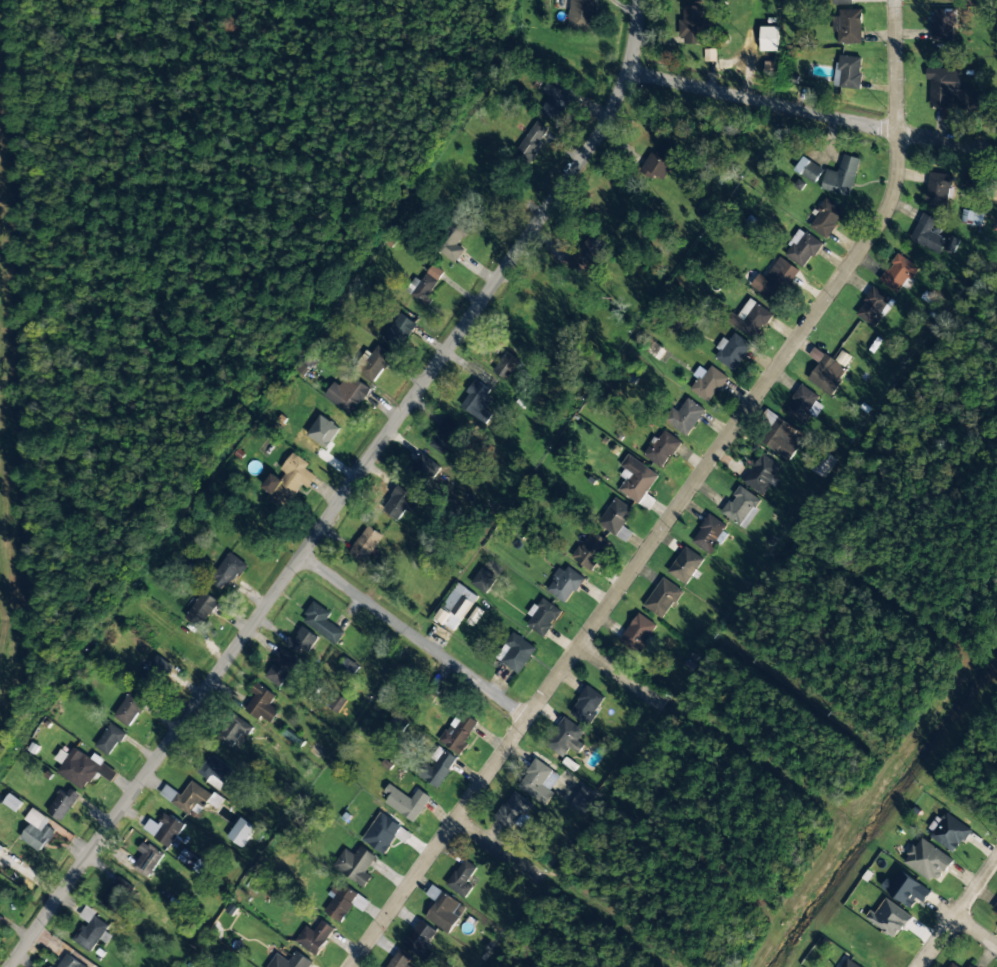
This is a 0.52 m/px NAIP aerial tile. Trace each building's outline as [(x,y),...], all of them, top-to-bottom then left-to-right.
[(595,0),(570,0),(569,32),(594,33),(595,0)] [(681,44),(707,43),(706,32),(703,32),(702,4),(683,5),(684,20),(681,20),(681,44)] [(838,10),(839,44),(862,44),(861,9),(838,10)] [(932,40),(954,41),(955,10),(933,9),(932,40)] [(761,51),(779,51),(778,27),(760,27),(761,51)] [(839,88),(860,89),(861,56),(840,56),(839,88)] [(766,61),(765,76),(778,77),(778,62),(766,61)] [(960,69),(926,68),(926,79),(930,80),(930,108),(976,109),(977,90),(960,89),(960,69)] [(540,112),(558,122),(572,96),(546,83),(542,91),(549,95),(540,112)] [(548,129),(536,121),(514,153),(529,164),(544,142),(541,140),(548,129)] [(644,166),(664,179),(680,153),(660,141),(644,166)] [(827,169),(821,189),(850,196),(860,159),(843,154),(838,172),(827,169)] [(823,170),(803,156),(794,169),(814,183),(823,170)] [(924,205),(947,209),(952,175),(930,172),(924,205)] [(980,189),(983,177),(965,172),(962,185),(980,189)] [(808,226),(826,239),(845,211),(827,199),(808,226)] [(983,214),(962,210),(960,222),(980,226),(983,214)] [(455,263),(463,249),(459,246),(474,220),(457,211),(435,251),(455,263)] [(942,228),(934,225),(937,219),(923,213),(910,240),(939,254),(946,239),(938,235),(942,228)] [(804,269),(822,244),(801,229),(783,254),(804,269)] [(604,243),(589,234),(570,265),(585,274),(604,243)] [(953,253),(958,240),(949,236),(945,250),(953,253)] [(880,282),(897,292),(901,285),(906,288),(919,267),(897,254),(880,282)] [(750,286),(776,303),(798,270),(779,257),(765,278),(758,274),(750,286)] [(420,282),(414,277),(405,291),(428,307),(435,297),(429,293),(444,273),(432,264),(420,282)] [(875,328),(894,301),(874,287),(855,314),(875,328)] [(731,323),(756,340),(773,314),(748,297),(731,323)] [(382,341),(399,352),(417,324),(400,313),(382,341)] [(733,371),(752,345),(734,333),(728,341),(724,338),(712,356),(733,371)] [(375,382),(393,357),(378,345),(370,355),(365,351),(353,366),(375,382)] [(832,395),(847,370),(844,368),(851,356),(841,351),(835,360),(814,347),(808,357),(818,363),(807,380),(832,395)] [(520,360),(505,351),(493,371),(508,380),(520,360)] [(690,390),(710,403),(727,377),(711,366),(707,371),(699,366),(693,376),(697,379),(690,390)] [(334,382),(324,397),(351,416),(370,388),(348,373),(340,386),(334,382)] [(458,407),(485,424),(492,414),(485,410),(495,395),(474,382),(458,407)] [(802,426),(811,414),(815,417),(822,407),(815,401),(819,397),(803,385),(783,412),(802,426)] [(672,407),(664,422),(689,436),(705,409),(687,398),(679,412),(672,407)] [(778,416),(767,410),(759,422),(770,429),(778,416)] [(307,435),(327,449),(340,428),(320,415),(307,435)] [(443,454),(460,426),(446,417),(429,445),(443,454)] [(789,460),(805,434),(777,417),(761,443),(789,460)] [(655,438),(642,455),(662,469),(681,442),(664,430),(658,440),(655,438)] [(836,460),(824,451),(811,470),(822,478),(836,460)] [(316,476),(305,468),(309,464),(292,452),(278,473),(274,470),(262,487),(274,496),(271,499),(285,509),(302,485),(307,488),(316,476)] [(431,481),(441,467),(424,454),(414,468),(431,481)] [(781,465),(761,454),(744,483),(763,495),(781,465)] [(619,490),(639,504),(659,476),(630,456),(617,474),(625,480),(619,490)] [(383,509),(399,522),(413,503),(411,501),(416,494),(402,483),(383,509)] [(598,523),(622,541),(630,531),(623,527),(635,511),(616,497),(598,523)] [(711,555),(729,528),(710,514),(691,541),(711,555)] [(366,564),(383,534),(366,525),(350,554),(366,564)] [(610,542),(591,530),(572,559),(592,571),(610,542)] [(668,572),(686,585),(704,559),(685,546),(668,572)] [(245,564),(229,552),(209,579),(225,591),(245,564)] [(547,590),(566,604),(584,578),(564,564),(547,590)] [(471,584),(486,594),(497,578),(482,567),(471,584)] [(664,619),(682,590),(662,578),(644,607),(664,619)] [(456,631),(477,595),(456,583),(435,620),(456,631)] [(185,617),(201,628),(219,602),(203,591),(185,617)] [(526,626),(544,638),(562,611),(541,597),(529,615),(532,617),(526,626)] [(331,612),(314,602),(301,623),(338,644),(345,631),(326,621),(331,612)] [(636,654),(658,627),(640,613),(619,640),(636,654)] [(289,637),(285,643),(305,657),(318,638),(302,627),(293,640),(289,637)] [(521,673),(536,646),(511,633),(496,661),(521,673)] [(264,676),(280,687),(299,660),(283,649),(264,676)] [(173,666),(157,655),(138,681),(154,693),(173,666)] [(276,696),(256,683),(251,692),(255,694),(245,710),(260,720),(262,717),(271,723),(279,711),(270,705),(276,696)] [(606,698),(588,686),(569,713),(587,725),(606,698)] [(130,728),(148,700),(132,689),(114,717),(130,728)] [(344,700),(335,696),(330,709),(339,712),(344,700)] [(458,754),(479,723),(460,711),(440,742),(458,754)] [(235,714),(217,736),(235,751),(253,729),(235,714)] [(580,742),(586,729),(561,718),(547,747),(565,756),(569,748),(580,753),(584,744),(580,742)] [(125,733),(111,723),(95,747),(110,757),(125,733)] [(457,759),(438,746),(429,759),(432,761),(421,778),(437,789),(457,759)] [(57,773),(84,791),(96,772),(111,782),(118,772),(93,756),(91,758),(74,747),(69,755),(61,750),(55,759),(62,764),(57,773)] [(220,789),(233,769),(210,754),(196,774),(220,789)] [(550,791),(560,775),(536,759),(517,787),(545,805),(553,794),(550,791)] [(212,795),(192,780),(181,795),(166,785),(160,794),(189,816),(197,805),(202,809),(212,795)] [(384,803),(414,823),(431,797),(418,789),(411,799),(389,784),(383,792),(389,796),(384,803)] [(583,814),(596,793),(582,785),(570,806),(583,814)] [(61,791),(46,811),(61,822),(81,795),(70,788),(66,794),(61,791)] [(514,832),(525,816),(533,804),(513,791),(495,818),(514,832)] [(25,819),(30,823),(20,838),(41,853),(56,831),(47,825),(50,820),(33,808),(25,819)] [(150,819),(143,829),(171,849),(177,839),(176,838),(184,825),(165,812),(157,824),(150,819)] [(362,840),(383,854),(402,827),(380,812),(362,840)] [(971,828),(944,812),(928,837),(955,854),(971,828)] [(256,828),(241,817),(227,837),(242,848),(256,828)] [(939,883),(953,857),(920,839),(916,847),(912,845),(902,864),(939,883)] [(142,853),(132,868),(148,878),(164,855),(144,841),(137,850),(142,853)] [(365,887),(372,876),(366,872),(376,856),(360,846),(355,854),(344,848),(333,867),(365,887)] [(446,885),(465,898),(473,887),(466,883),(477,868),(464,859),(446,885)] [(924,903),(932,890),(899,872),(893,882),(887,878),(880,889),(912,907),(916,899),(924,903)] [(117,912),(132,885),(116,877),(101,904),(117,912)] [(334,886),(327,895),(333,899),(324,911),(340,923),(360,896),(343,883),(338,889),(334,886)] [(435,901),(425,918),(449,933),(466,907),(432,885),(425,895),(435,901)] [(865,919),(896,940),(912,916),(885,898),(875,913),(871,910),(865,919)] [(73,940),(91,952),(100,938),(103,940),(113,926),(85,907),(79,916),(86,921),(73,940)] [(335,929),(322,920),(314,931),(306,926),(295,941),(316,956),(335,929)] [(440,934),(421,920),(403,944),(422,958),(440,934)] [(400,949),(386,966),(411,966),(407,964),(412,957),(400,949)] [(312,962),(296,951),(289,962),(277,953),(268,966),(309,966),(312,962)] [(67,954),(57,966),(86,966),(67,954)] [(846,958),(840,966),(860,966),(846,958)]
